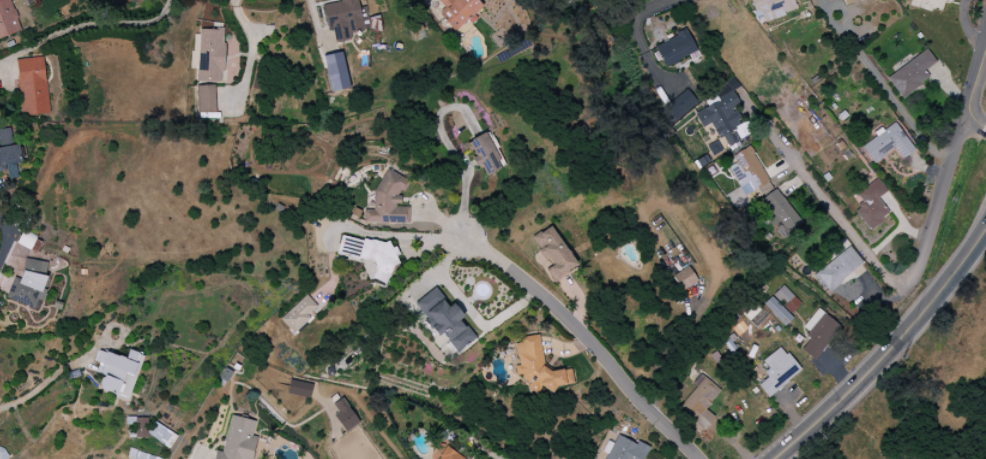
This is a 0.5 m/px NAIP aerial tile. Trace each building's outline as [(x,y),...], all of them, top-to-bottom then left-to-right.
[(20,32),(9,0),(0,0),(0,39),(20,32)] [(332,43),(351,40),(350,33),(369,29),(365,6),(359,7),(357,0),(346,0),(324,4),(332,43)] [(444,8),(438,13),(453,31),(483,7),(476,0),(438,0),(444,8)] [(793,0),(749,0),(758,23),(796,10),(793,0)] [(940,14),(944,1),(951,3),(952,0),(910,0),(909,5),(940,14)] [(198,29),(196,113),(214,114),(215,82),(223,83),(224,30),(198,29)] [(654,46),(665,68),(697,52),(686,30),(654,46)] [(936,63),(927,50),(887,78),(901,98),(930,78),(924,71),(936,63)] [(350,88),(341,52),(323,56),(331,92),(350,88)] [(20,116),(48,114),(44,58),(17,59),(20,116)] [(704,100),(708,108),(695,113),(701,128),(711,124),(717,139),(723,137),(725,143),(730,149),(739,142),(736,135),(730,127),(740,119),(737,110),(738,104),(733,91),(739,86),(732,77),(704,100)] [(675,120),(697,102),(686,89),(664,107),(675,120)] [(861,147),(872,164),(894,149),(901,159),(914,150),(894,122),(875,134),(876,136),(861,147)] [(6,171),(5,165),(19,163),(15,128),(0,129),(0,172),(6,171)] [(465,142),(477,167),(481,165),(485,175),(503,167),(487,133),(465,142)] [(769,181),(748,146),(731,156),(749,185),(742,189),(746,195),(769,181)] [(363,223),(409,224),(409,207),(398,207),(400,205),(400,197),(407,183),(407,179),(386,169),(374,194),(373,210),(364,210),(363,223)] [(887,192),(877,179),(856,194),(863,204),(854,210),(868,230),(889,215),(877,198),(887,192)] [(751,201),(771,187),(768,182),(747,196),(751,201)] [(757,204),(774,226),(783,238),(802,223),(775,189),(757,204)] [(544,270),(553,283),(577,267),(549,226),(531,238),(550,266),(544,270)] [(337,254),(366,262),(362,278),(387,284),(391,265),(395,266),(399,248),(342,234),(337,254)] [(829,295),(865,269),(850,247),(813,274),(829,295)] [(49,265),(26,258),(19,279),(13,277),(6,299),(39,310),(46,289),(41,288),(49,265)] [(697,281),(687,266),(672,277),(682,291),(697,281)] [(801,303),(783,285),(772,296),(791,314),(801,303)] [(413,303),(440,341),(445,349),(450,345),(456,353),(476,339),(455,310),(453,312),(436,288),(413,303)] [(316,305),(307,295),(280,319),(294,335),(314,317),(309,312),(316,305)] [(763,304),(784,326),(792,318),(771,296),(763,304)] [(803,328),(811,334),(800,350),(815,360),(840,325),(816,309),(803,328)] [(573,384),(570,368),(546,372),(539,335),(514,340),(519,366),(514,367),(517,380),(527,378),(530,392),(573,384)] [(756,384),(769,398),(800,370),(780,346),(762,362),(771,371),(756,384)] [(128,399),(143,355),(129,350),(126,359),(98,349),(94,362),(107,366),(99,388),(128,399)] [(720,391),(700,374),(693,383),(696,386),(679,407),(693,419),(688,425),(700,434),(714,417),(705,410),(720,391)] [(287,394),(309,398),(312,385),(290,380),(287,394)] [(345,433),(359,424),(342,398),(332,404),(336,410),(332,413),(345,433)] [(230,416),(223,452),(216,451),(214,458),(252,458),(256,437),(251,436),(254,421),(230,416)] [(147,418),(135,418),(135,438),(147,438),(147,418)] [(648,447),(638,442),(636,445),(616,435),(605,458),(643,458),(648,447)] [(445,447),(438,458),(464,458),(445,447)] [(10,451),(0,448),(0,458),(7,458),(10,451)]
